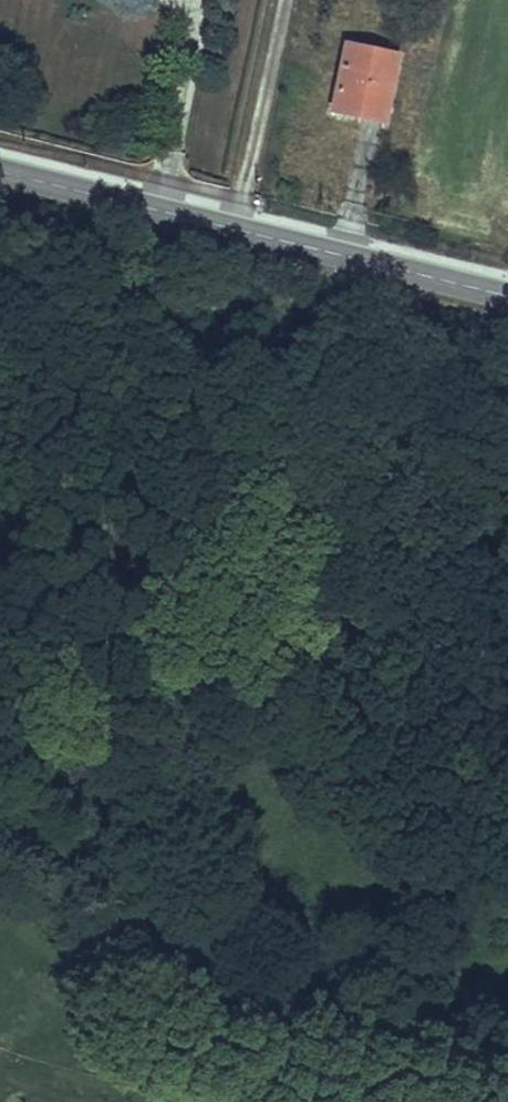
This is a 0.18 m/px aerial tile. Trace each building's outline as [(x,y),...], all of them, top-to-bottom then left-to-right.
[(399,54),(347,44),(333,110),(387,123),(399,54)]
